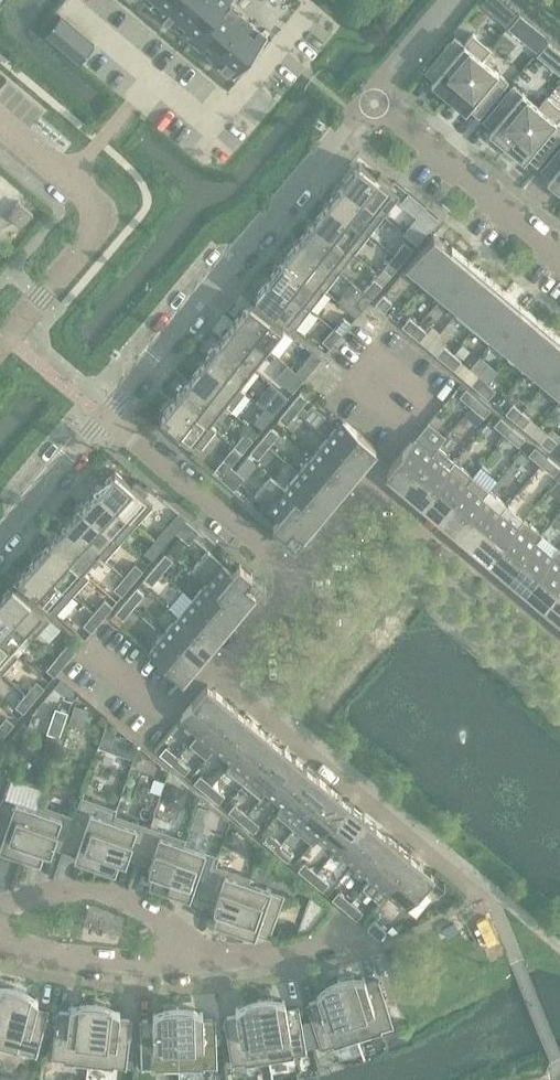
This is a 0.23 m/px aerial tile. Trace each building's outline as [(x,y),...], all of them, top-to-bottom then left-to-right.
[(234,75),(268,35),(226,1),(227,0),(144,0),(234,75)] [(482,4),(494,14),(505,1),(503,0),(485,0),(482,4)] [(521,13),(509,28),(523,39),(535,25),(521,13)] [(61,16),(46,34),(80,62),(95,45),(61,16)] [(432,83),(449,97),(482,58),(482,59),(491,49),(473,34),(464,44),(455,36),(425,71),(435,79),(432,83)] [(549,41),(538,54),(548,63),(559,50),(549,41)] [(482,58),(449,97),(466,112),(469,108),(479,116),(509,81),(482,59),(482,58)] [(490,132),(507,146),(540,107),(539,106),(513,84),(483,120),(493,128),(490,132)] [(507,146),(524,161),(527,157),(537,165),(559,138),(559,124),(557,121),(559,118),(559,107),(548,96),(539,106),(540,107),(507,146)] [(559,191),(559,146),(541,169),(551,177),(548,181),(559,191)] [(344,183),(384,215),(400,195),(389,187),(392,183),(393,184),(394,183),(381,172),(380,173),(381,174),(378,178),(359,163),(344,183)] [(363,227),(370,233),(384,215),(344,183),(329,202),(362,228),(363,227)] [(314,221),(355,252),(370,233),(363,227),(362,228),(329,202),(314,221)] [(20,203),(9,216),(22,228),(33,214),(20,203)] [(332,266),(339,272),(355,252),(314,221),(299,239),(333,266),(332,266)] [(432,236),(407,266),(425,281),(453,248),(452,247),(451,249),(441,240),(440,242),(432,236)] [(285,258),(318,284),(325,290),(339,272),(332,266),(333,266),(299,239),(285,258)] [(405,242),(395,255),(403,262),(414,249),(405,242)] [(453,248),(425,281),(427,283),(428,281),(444,294),(471,262),(453,248)] [(393,274),(403,262),(395,255),(384,267),(393,274)] [(304,303),(304,302),(311,308),(325,290),(318,284),(285,258),(270,277),(304,303)] [(471,262),(444,294),(461,309),(488,277),(471,262)] [(255,296),(295,328),(311,308),(304,302),(304,303),(270,277),(255,296)] [(488,277),(461,309),(479,323),(505,291),(488,277)] [(364,291),(372,298),(383,285),(375,278),(364,291)] [(364,291),(353,303),(362,310),(371,299),(372,298),(364,291)] [(505,291),(479,323),(496,338),(523,306),(505,291)] [(383,295),(376,304),(385,311),(392,303),(383,295)] [(234,322),(268,348),(283,329),(250,302),(234,322)] [(523,306),(496,338),(513,352),(540,320),(523,306)] [(344,316),(334,328),(341,335),(352,322),(344,316)] [(410,317),(403,326),(411,333),(419,325),(410,317)] [(540,320),(513,352),(530,367),(557,335),(540,320)] [(220,341),(253,367),(268,348),(234,322),(220,341)] [(419,325),(411,333),(420,341),(427,332),(419,325)] [(323,341),(330,348),(341,335),(334,328),(323,341)] [(530,367),(548,381),(559,367),(559,337),(557,335),(530,367)] [(205,360),(239,386),(253,367),(220,341),(205,360)] [(444,346),(436,355),(446,362),(453,354),(444,346)] [(313,352),(296,372),(304,379),(321,359),(313,352)] [(453,354),(446,362),(454,369),(461,360),(453,354)] [(190,379),(224,405),(231,411),(246,391),(239,386),(205,360),(190,379)] [(548,381),(559,391),(559,367),(548,381)] [(285,385),(293,392),(304,379),(296,372),(285,385)] [(479,375),(471,384),(480,391),(488,383),(479,375)] [(175,398),(216,429),(217,428),(210,423),(224,405),(190,379),(175,398)] [(488,383),(480,391),(489,399),(496,390),(488,383)] [(460,396),(472,406),(479,399),(466,388),(460,396)] [(300,393),(291,404),(299,410),(308,399),(300,393)] [(276,396),(265,408),(273,415),(284,403),(276,396)] [(190,440),(194,443),(201,449),(216,429),(175,398),(160,417),(179,431),(176,435),(175,434),(174,436),(187,446),(188,445),(187,444),(190,440)] [(485,417),(491,409),(479,399),(472,406),(485,417)] [(291,404),(280,418),(287,424),(299,410),(291,404)] [(513,404),(506,413),(515,420),(522,412),(513,404)] [(254,421),(263,428),(273,415),(265,408),(254,421)] [(522,412),(515,420),(523,428),(531,419),(522,412)] [(494,425),(506,435),(513,427),(500,417),(494,425)] [(330,436),(363,464),(377,447),(344,420),(330,436)] [(272,427),(261,440),(269,446),(279,434),(272,427)] [(519,445),(525,438),(513,427),(506,435),(519,445)] [(245,432),(234,446),(242,452),(254,439),(245,432)] [(415,438),(387,471),(405,486),(438,447),(421,433),(416,440),(415,438)] [(548,434),(541,442),(550,450),(557,441),(548,434)] [(317,452),(349,479),(363,464),(330,436),(317,452)] [(261,440),(251,452),(258,459),(269,446),(261,440)] [(223,459),(213,471),(221,478),(231,466),(242,452),(234,446),(223,459)] [(529,454),(541,464),(547,457),(535,446),(529,454)] [(438,447),(405,486),(422,501),(450,468),(449,468),(455,461),(438,447)] [(303,467),(336,495),(349,479),(317,452),(303,467)] [(553,475),(559,467),(547,457),(541,464),(553,475)] [(450,468),(422,501),(440,515),(473,476),(455,461),(449,468),(450,468)] [(231,466),(221,478),(235,490),(245,477),(236,470),(231,466)] [(290,483),(323,511),(336,495),(303,467),(290,483)] [(130,518),(138,524),(154,506),(144,496),(147,492),(148,493),(149,492),(136,481),(135,482),(136,483),(133,486),(115,471),(99,489),(130,518)] [(262,486),(309,526),(323,511),(290,483),(285,489),(271,476),(262,486)] [(473,476),(440,515),(457,530),(490,490),(474,477),(473,476)] [(280,516),(273,524),(286,535),(287,533),(297,541),(309,526),(262,486),(255,495),(280,516)] [(82,507),(114,536),(122,542),(138,524),(130,518),(99,489),(82,507)] [(490,490),(457,530),(474,544),(501,512),(503,513),(508,506),(490,490)] [(501,512),(474,544),(491,559),(524,520),(508,506),(503,513),(501,512)] [(66,525),(98,553),(106,560),(122,542),(114,536),(82,507),(66,525)] [(168,525),(156,539),(164,546),(176,532),(186,520),(178,513),(168,525)] [(176,532),(189,543),(200,531),(186,520),(176,532)] [(524,520),(491,559),(509,574),(541,534),(524,520)] [(50,542),(82,571),(98,553),(66,525),(50,542)] [(541,534),(509,574),(526,588),(559,549),(541,534)] [(145,552),(153,559),(164,546),(156,539),(145,552)] [(34,560),(73,595),(89,577),(82,571),(50,542),(34,560)] [(526,588),(543,603),(559,583),(559,550),(559,549),(526,588)] [(201,559),(248,599),(261,584),(252,576),(253,574),(240,563),(233,571),(208,550),(201,559)] [(165,554),(151,571),(159,577),(173,560),(165,554)] [(207,582),(203,587),(235,614),(248,599),(201,559),(192,569),(207,582)] [(18,579),(50,607),(56,613),(73,595),(34,560),(18,579)] [(135,563),(125,576),(133,583),(143,570),(135,563)] [(151,571),(144,578),(152,585),(159,577),(151,571)] [(114,589),(122,596),(133,583),(125,576),(114,589)] [(543,603),(559,617),(559,583),(543,603)] [(0,599),(0,607),(28,632),(27,633),(34,638),(36,636),(51,619),(13,584),(0,599)] [(189,603),(222,630),(235,614),(203,587),(189,603)] [(136,588),(124,602),(132,609),(144,594),(136,588)] [(105,600),(94,612),(102,619),(113,607),(105,600)] [(124,602),(115,613),(123,619),(132,609),(124,602)] [(176,619),(209,646),(222,630),(189,603),(176,619)] [(12,649),(13,649),(19,654),(34,638),(27,633),(28,632),(0,607),(0,638),(12,649)] [(83,625),(91,632),(102,619),(94,612),(83,625)] [(163,635),(196,662),(209,646),(176,619),(163,635)] [(182,678),(196,662),(163,635),(149,651),(182,678)] [(2,673),(19,654),(13,649),(12,649),(0,638),(0,671),(2,673)] [(68,644),(57,657),(65,664),(76,651),(68,644)] [(46,669),(55,676),(65,664),(57,657),(46,669)] [(60,679),(53,687),(64,696),(63,698),(72,701),(75,692),(60,679)] [(37,680),(26,693),(35,700),(45,687),(37,680)] [(208,685),(180,717),(180,718),(198,733),(226,700),(208,685)] [(16,706),(24,712),(35,700),(26,693),(16,706)] [(226,700),(198,733),(216,747),(243,715),(226,700)] [(69,722),(83,726),(88,709),(75,705),(69,722)] [(56,707),(47,732),(60,736),(68,711),(56,707)] [(243,715),(216,747),(233,761),(260,729),(243,715)] [(0,724),(0,733),(4,736),(15,724),(6,717),(0,724)] [(233,762),(227,770),(243,784),(277,743),(260,729),(233,761),(233,762)] [(120,738),(115,753),(131,758),(136,744),(120,738)] [(277,743),(243,784),(261,798),(295,758),(277,743)] [(160,754),(172,764),(179,756),(166,746),(160,754)] [(172,764),(185,775),(191,767),(179,756),(172,764)] [(295,758),(261,798),(268,791),(284,805),(312,772),(295,758)] [(168,774),(166,780),(181,785),(182,781),(169,770),(168,774)] [(284,805),(277,813),(295,828),(302,820),(329,787),(312,772),(284,805)] [(194,782),(206,793),(213,785),(200,775),(194,782)] [(1,844),(0,847),(0,848),(22,855),(39,808),(38,808),(40,803),(44,789),(13,778),(6,797),(3,796),(0,804),(0,844),(1,844)] [(206,793),(219,803),(225,796),(213,785),(206,793)] [(302,820),(295,828),(312,842),(319,834),(347,801),(329,787),(302,820)] [(75,816),(64,850),(76,854),(75,858),(97,865),(114,819),(113,818),(114,813),(117,807),(82,795),(75,815),(75,816)] [(347,801),(319,834),(336,849),(364,816),(347,801)] [(39,808),(22,855),(40,861),(45,848),(51,850),(52,846),(64,850),(75,816),(75,815),(40,803),(38,808),(39,808)] [(229,812),(241,822),(247,814),(235,804),(229,812)] [(199,805),(195,817),(207,821),(211,809),(199,805)] [(114,819),(97,865),(115,872),(120,858),(126,860),(127,856),(139,860),(150,826),(114,813),(113,818),(114,819)] [(241,822),(254,832),(260,825),(247,814),(241,822)] [(364,816),(336,849),(354,863),(381,830),(364,816)] [(150,826),(139,860),(150,864),(149,868),(154,870),(150,883),(167,890),(184,843),(186,838),(150,826)] [(233,830),(225,840),(232,846),(237,846),(243,838),(233,830)] [(381,830),(354,863),(371,878),(398,845),(381,830)] [(263,840),(275,851),(282,843),(270,833),(263,840)] [(184,843),(167,890),(190,898),(191,894),(204,898),(215,864),(216,864),(219,855),(184,843)] [(275,851),(288,861),(294,854),(282,843),(275,851)] [(371,878),(363,887),(380,901),(388,892),(416,859),(398,845),(371,878)] [(416,859),(388,892),(406,907),(421,889),(425,893),(435,881),(431,878),(434,875),(416,859)] [(298,870),(310,880),(317,872),(304,862),(298,870)] [(215,864),(204,898),(215,902),(214,906),(219,908),(215,922),(232,928),(249,881),(250,881),(251,876),(216,864),(215,864)] [(310,880),(323,891),(329,883),(317,872),(310,880)] [(249,881),(232,928),(255,936),(256,932),(269,937),(285,894),(250,881),(249,881)] [(339,891),(332,898),(345,909),(351,901),(339,891)] [(345,909),(357,919),(363,912),(351,901),(345,909)] [(303,915),(297,932),(310,929),(318,920),(303,915)] [(367,928),(380,939),(387,931),(374,920),(367,928)] [(339,980),(358,1039),(382,1031),(381,1028),(392,1025),(392,1026),(394,1026),(379,980),(377,980),(378,981),(367,984),(365,978),(360,977),(354,977),(349,977),(344,978),(339,980)] [(333,1044),(334,1046),(358,1039),(339,980),(334,981),(330,984),(325,986),(321,989),(317,993),(319,999),(308,1003),(308,1002),(307,1003),(322,1049),(323,1048),(323,1047),(333,1044)] [(16,987),(11,986),(5,985),(0,985),(0,1046),(16,987)] [(0,1046),(0,1047),(24,1054),(25,1051),(36,1054),(35,1055),(37,1055),(49,1009),(48,1008),(48,1009),(36,1006),(38,1000),(38,999),(34,996),(30,993),(26,991),(21,988),(16,987),(0,1046)] [(260,999),(270,1060),(295,1056),(294,1053),(305,1051),(305,1053),(307,1052),(299,1005),(297,1005),(286,1007),(285,1001),(285,1000),(280,999),(275,998),(270,998),(265,998),(260,999)] [(244,1061),(245,1064),(270,1060),(260,999),(254,1000),(249,1001),(245,1003),(240,1006),(236,1009),(237,1015),(226,1017),(224,1017),(232,1065),(234,1065),(233,1063),(244,1061)] [(64,1059),(64,1061),(89,1064),(96,1002),(91,1002),(86,1002),(81,1003),(75,1004),(70,1005),(71,1006),(70,1012),(59,1011),(59,1010),(57,1010),(51,1058),(53,1059),(53,1057),(64,1059)] [(96,1002),(89,1064),(114,1067),(114,1064),(125,1066),(125,1067),(126,1067),(132,1019),(131,1019),(131,1020),(119,1018),(120,1012),(120,1011),(115,1008),(110,1006),(106,1004),(101,1003),(96,1002)] [(154,1066),(154,1069),(179,1069),(178,1006),(173,1007),(168,1008),(163,1009),(158,1011),(153,1013),(153,1020),(142,1020),(141,1020),(142,1068),(143,1068),(143,1067),(154,1066)] [(178,1006),(179,1069),(205,1068),(205,1065),(216,1065),(216,1066),(217,1066),(216,1018),(215,1018),(203,1019),(203,1012),(198,1010),(193,1008),(188,1007),(183,1006),(178,1006)]
